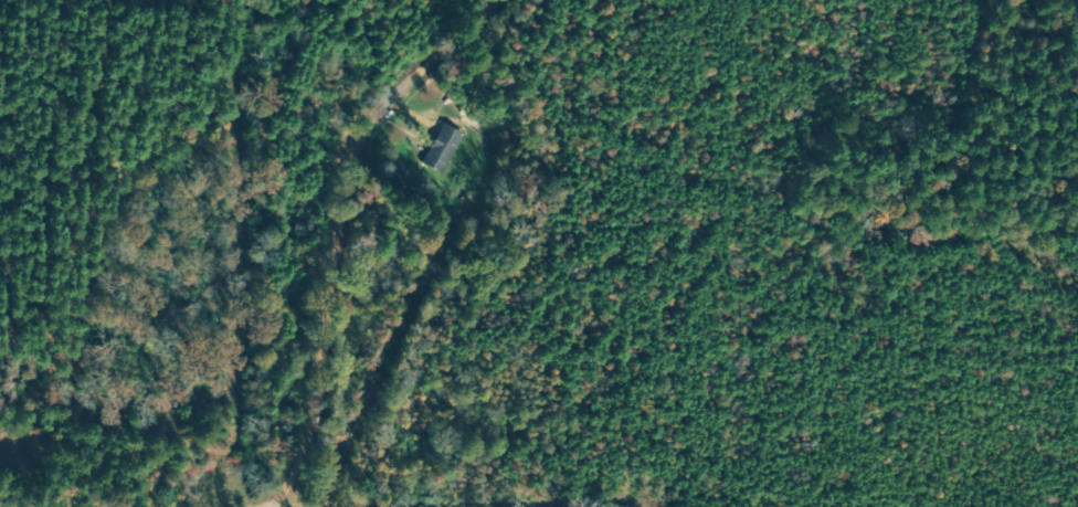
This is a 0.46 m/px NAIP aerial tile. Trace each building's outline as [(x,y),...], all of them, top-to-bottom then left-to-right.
[(424,165),(445,174),(463,133),(442,124),(424,165)]
